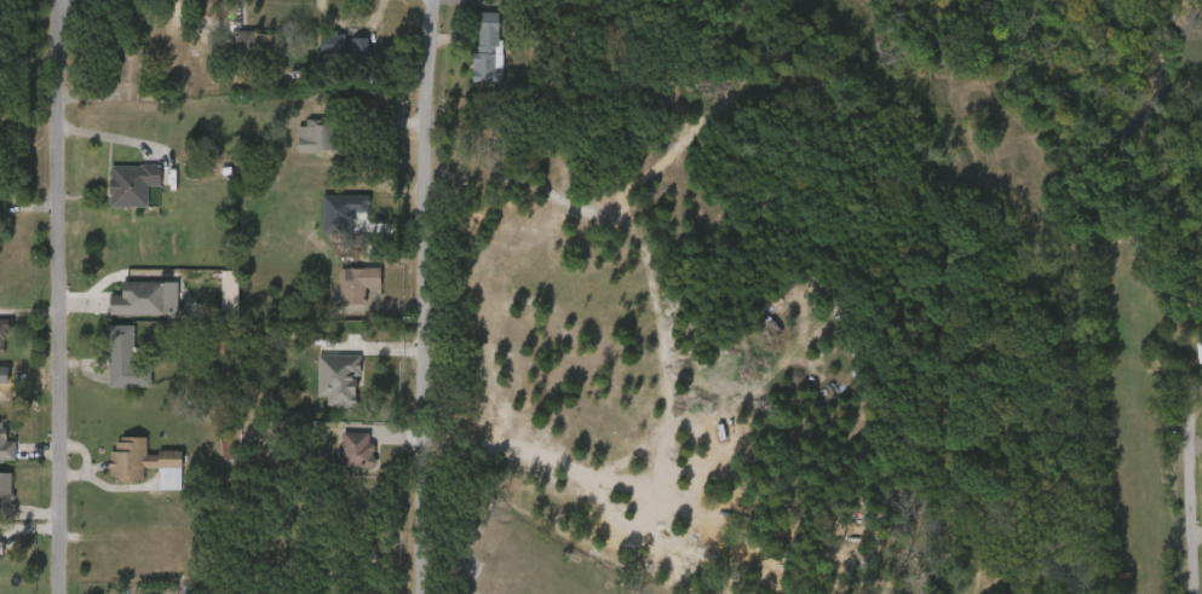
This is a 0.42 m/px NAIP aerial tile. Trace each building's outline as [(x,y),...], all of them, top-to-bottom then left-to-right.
[(500,11),(500,85),(478,85),(477,11),(500,11)] [(484,23),(461,23),(462,63),(455,63),(456,94),(485,93),(484,23)] [(237,29),(278,29),(278,63),(237,63),(237,29)] [(323,34),(375,34),(375,65),(323,65),(323,34)] [(259,43),(219,42),(218,63),(259,65),(259,43)] [(300,121),(332,121),(332,149),(300,149),(300,121)] [(280,137),(281,162),(317,161),(316,131),(289,131),(290,137),(280,137)] [(113,163),(163,163),(163,184),(150,184),(150,206),(113,206),(113,163)] [(94,218),(131,218),(130,197),(145,196),(145,176),(93,176),(94,218)] [(343,302),(343,267),(383,267),(383,286),(366,286),(366,302),(343,302)] [(364,298),(363,278),(322,279),(324,315),(349,314),(349,299),(364,298)] [(111,313),(111,293),(123,293),(123,279),(166,279),(166,313),(111,313)] [(111,385),(111,323),(136,323),(136,363),(153,363),(153,385),(111,385)] [(93,398),(134,397),(134,378),(117,378),(116,336),(92,336),(93,398)] [(361,354),(360,403),(320,402),(321,353),(361,354)] [(344,366),(301,365),(301,407),(310,407),(310,418),(340,419),(340,388),(343,388),(344,366)] [(18,459),(0,459),(0,420),(8,420),(8,437),(18,437),(18,459)] [(376,432),(376,467),(345,467),(345,432),(376,432)] [(184,489),(161,489),(161,467),(146,467),(146,480),(114,480),(114,436),(149,437),(149,450),(184,450),(184,489)] [(325,477),(356,478),(356,443),(326,443),(325,477)] [(165,463),(129,462),(130,448),(101,448),(101,462),(93,462),(93,491),(127,491),(127,478),(142,479),(142,500),(165,500),(165,463)] [(16,514),(0,514),(0,472),(16,472),(16,514)]
